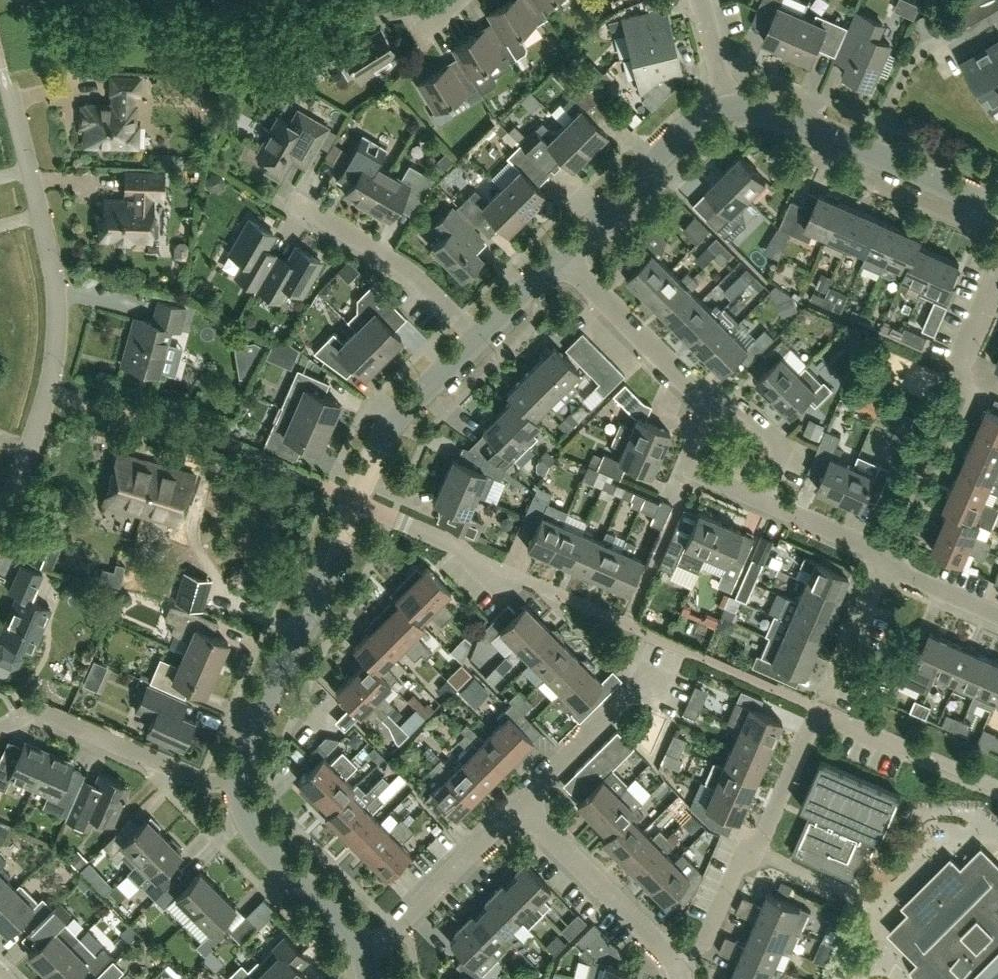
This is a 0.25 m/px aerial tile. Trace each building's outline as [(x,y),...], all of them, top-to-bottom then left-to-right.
[(547,18),(540,7),(540,8),(536,0),(511,0),(488,14),(494,24),(494,23),(505,42),(506,42),(516,58),(525,52),(527,47),(519,34),(535,24),(536,25),(547,18)] [(799,0),(762,0),(757,11),(774,19),(764,40),(788,51),(803,16),(808,4),(799,0)] [(997,19),(997,0),(990,0),(958,19),(968,36),(997,19)] [(621,18),(631,56),(675,45),(669,21),(652,25),(649,11),(621,18)] [(871,87),(890,44),(877,38),(883,24),(859,13),(844,47),(855,52),(845,76),(871,87)] [(814,21),(803,16),(788,51),(812,61),(818,48),(823,50),(824,47),(837,53),(848,27),(817,14),(814,21)] [(494,23),(494,24),(453,49),(459,59),(459,58),(470,77),(471,77),(477,88),(480,92),(494,84),(495,81),(486,67),(506,55),(510,62),(516,58),(506,42),(505,42),(494,23)] [(381,29),(370,36),(362,24),(324,47),(332,60),(343,54),(361,84),(392,65),(388,58),(396,53),(381,29)] [(681,68),(675,45),(631,56),(637,79),(645,88),(659,74),(681,68)] [(971,64),(997,109),(997,47),(971,64)] [(477,88),(471,77),(470,77),(459,58),(459,59),(418,84),(435,111),(430,114),(438,126),(454,116),(447,105),(466,93),(467,94),(477,88)] [(139,77),(112,76),(111,92),(113,92),(112,104),(111,105),(87,104),(86,132),(84,134),(83,141),(88,146),(95,146),(97,144),(137,146),(138,126),(134,126),(135,106),(133,106),(133,93),(139,93),(139,77)] [(585,83),(573,95),(563,105),(573,116),(564,125),(589,150),(606,133),(590,117),(604,103),(585,83)] [(280,178),(290,161),(303,169),(327,127),(298,110),(290,124),(278,118),(257,155),(270,162),(265,170),(280,178)] [(145,122),(144,140),(154,141),(155,122),(145,122)] [(520,144),(541,164),(552,175),(566,161),(572,167),(589,150),(564,125),(555,134),(542,122),(520,144)] [(345,193),(367,207),(388,172),(376,165),(386,148),(363,134),(347,162),(359,169),(345,193)] [(528,177),(541,164),(520,144),(507,157),(520,169),(502,187),(527,213),(545,194),(528,177)] [(741,156),(724,173),(750,198),(767,181),(741,156)] [(400,179),(388,172),(367,207),(374,210),(375,216),(381,219),(386,218),(389,220),(402,197),(418,206),(434,179),(409,164),(400,179)] [(128,202),(105,201),(104,218),(100,218),(100,237),(115,237),(115,240),(118,243),(129,243),(132,241),(132,238),(152,239),(152,236),(156,236),(158,234),(158,221),(156,219),(152,219),(153,203),(150,203),(150,193),(163,194),(164,175),(126,173),(125,192),(128,192),(128,202)] [(747,212),(741,207),(750,198),(724,173),(707,190),(722,204),(707,218),(730,241),(747,225),(747,212)] [(527,213),(502,187),(487,201),(475,189),(458,206),(478,226),(489,214),(507,232),(527,213)] [(828,236),(842,203),(839,202),(839,197),(829,193),(825,196),(820,194),(811,216),(800,211),(791,233),(809,241),(814,230),(828,236)] [(791,233),(800,211),(803,206),(792,201),(780,228),(791,233)] [(848,245),(862,212),(842,203),(828,236),(848,245)] [(484,240),(472,228),(452,208),(432,227),(442,237),(433,247),(463,277),(481,258),(474,250),(484,240)] [(867,254),(882,221),(862,212),(848,245),(867,254)] [(257,288),(277,254),(266,248),(274,234),(249,220),(230,253),(243,261),(235,275),(257,288)] [(887,263),(902,229),(882,221),(867,254),(868,254),(863,265),(882,274),(887,263)] [(918,245),(919,246),(922,238),(902,229),(887,263),(906,271),(907,271),(918,245)] [(629,278),(645,295),(671,270),(654,253),(667,240),(657,230),(636,252),(645,261),(629,278)] [(709,245),(718,253),(726,245),(717,237),(709,245)] [(724,264),(734,254),(726,245),(718,253),(715,257),(722,264),(724,264)] [(923,287),(938,254),(919,246),(918,245),(907,271),(906,271),(903,278),(899,287),(907,291),(911,282),(923,287)] [(296,247),(288,260),(277,254),(257,288),(280,301),(288,287),(302,294),(321,261),(296,247)] [(960,264),(938,254),(923,287),(921,293),(949,305),(955,290),(950,288),(960,264)] [(748,268),(742,273),(751,281),(756,276),(748,268)] [(661,310),(694,277),(689,272),(681,280),(671,270),(645,295),(661,310)] [(765,284),(756,276),(751,281),(760,290),(765,284)] [(676,326),(701,300),(691,290),(699,282),(694,277),(661,310),(676,326)] [(382,318),(394,305),(372,283),(357,299),(357,313),(365,321),(356,329),(383,356),(387,352),(391,354),(403,343),(401,339),(401,338),(382,318)] [(830,286),(826,297),(823,304),(841,312),(849,295),(830,286)] [(823,304),(826,297),(814,292),(811,299),(823,304)] [(691,341),(722,310),(717,305),(711,310),(701,300),(676,326),(691,341)] [(180,331),(186,309),(159,301),(152,323),(135,318),(124,357),(145,363),(146,361),(160,365),(170,329),(180,331)] [(861,321),(865,314),(854,309),(850,316),(861,321)] [(706,356),(732,331),(722,321),(727,315),(722,310),(691,341),(706,356)] [(876,319),(865,314),(861,321),(872,326),(876,319)] [(901,338),(906,327),(904,331),(893,326),(890,334),(901,338)] [(928,337),(906,327),(901,338),(923,348),(928,337)] [(383,356),(356,329),(344,342),(334,332),(314,352),(337,369),(348,358),(365,375),(365,374),(370,376),(381,365),(379,361),(383,356)] [(748,347),(732,331),(706,356),(723,373),(740,356),(749,364),(774,339),(765,331),(748,347)] [(574,357),(591,340),(582,332),(569,344),(565,349),(574,357)] [(806,366),(808,364),(783,339),(766,356),(774,364),(757,381),(774,398),(806,366)] [(582,366),(599,349),(591,340),(574,357),(582,366)] [(554,346),(538,362),(571,395),(578,388),(570,381),(579,372),(554,346)] [(591,374),(608,357),(599,349),(582,366),(591,374)] [(599,383),(616,366),(608,357),(591,374),(599,383)] [(571,395),(538,362),(523,377),(548,403),(558,393),(565,401),(571,395)] [(603,396),(625,375),(616,366),(599,383),(595,387),(603,396)] [(825,381),(823,383),(806,366),(774,398),(791,415),(808,398),(816,407),(833,390),(825,381)] [(323,380),(297,369),(281,406),(282,406),(294,411),(329,426),(332,419),(336,420),(342,406),(339,404),(339,402),(317,393),(323,380)] [(548,403),(523,377),(507,393),(513,398),(533,418),(534,417),(548,403)] [(637,418),(627,439),(661,453),(670,432),(645,421),(652,406),(644,402),(625,383),(613,395),(634,416),(637,418)] [(883,412),(885,395),(865,393),(863,410),(883,412)] [(539,423),(534,417),(533,418),(513,398),(498,413),(529,444),(530,445),(538,437),(531,431),(539,423)] [(326,434),(329,426),(294,411),(282,406),(276,421),(275,421),(264,446),(289,457),(297,440),(319,450),(319,448),(323,450),(329,435),(326,434)] [(988,408),(979,429),(997,437),(997,413),(988,408)] [(579,421),(570,412),(564,418),(573,427),(579,421)] [(529,444),(498,413),(482,429),(496,442),(486,452),(506,467),(529,444)] [(573,427),(564,418),(557,424),(567,433),(573,427)] [(979,429),(970,448),(997,460),(997,437),(979,429)] [(818,489),(840,499),(854,466),(839,459),(843,450),(837,447),(842,436),(827,430),(815,456),(830,462),(818,489)] [(661,453),(627,439),(615,433),(611,444),(623,449),(618,460),(604,453),(597,469),(619,479),(626,464),(651,475),(661,453)] [(970,448),(962,468),(997,484),(997,460),(970,448)] [(555,458),(546,449),(540,455),(549,464),(555,458)] [(500,480),(506,467),(486,452),(478,470),(453,459),(444,480),(477,495),(485,498),(494,477),(500,480)] [(149,489),(156,464),(117,453),(103,504),(141,515),(149,489)] [(892,469),(881,465),(859,455),(854,466),(840,499),(862,509),(867,497),(877,502),(892,469)] [(197,476),(156,464),(149,489),(141,515),(182,527),(197,476)] [(602,488),(608,474),(588,465),(582,479),(602,488)] [(962,468),(953,488),(984,502),(989,490),(997,494),(997,484),(962,468)] [(621,496),(625,488),(610,481),(612,476),(608,474),(602,488),(621,496)] [(467,516),(477,495),(444,480),(434,502),(445,506),(438,521),(475,538),(482,522),(467,516)] [(645,497),(625,488),(621,496),(641,505),(645,497)] [(979,513),(984,502),(953,488),(944,508),(950,511),(950,510),(981,524),(992,529),(996,520),(979,513)] [(548,557),(562,524),(567,514),(547,505),(549,500),(534,494),(524,517),(538,523),(527,548),(548,557)] [(662,528),(672,505),(660,500),(650,523),(662,528)] [(976,535),(981,524),(950,510),(950,511),(941,530),(989,551),(992,542),(976,535)] [(699,568),(720,521),(699,512),(688,537),(674,531),(661,561),(675,567),(678,559),(699,568)] [(741,531),(720,521),(699,568),(700,569),(706,555),(726,564),(718,581),(732,587),(744,561),(731,555),(741,531)] [(568,565),(582,532),(562,524),(548,557),(568,565)] [(607,583),(622,550),(611,545),(615,534),(606,530),(602,541),(587,574),(607,583)] [(989,551),(941,530),(932,550),(963,564),(969,552),(985,559),(989,551)] [(587,574),(602,541),(582,532),(568,565),(587,574)] [(28,558),(51,568),(61,545),(38,535),(28,558)] [(761,535),(751,558),(763,563),(774,540),(761,535)] [(626,541),(622,550),(607,583),(627,592),(642,559),(632,555),(637,545),(626,541)] [(811,571),(806,581),(839,596),(848,576),(804,556),(800,566),(811,571)] [(5,640),(3,643),(0,644),(0,663),(11,668),(18,665),(22,657),(19,650),(18,650),(19,646),(32,651),(51,609),(31,600),(43,574),(21,564),(9,592),(17,595),(0,635),(0,637),(5,640)] [(426,567),(421,572),(417,568),(407,578),(447,619),(454,613),(441,600),(450,591),(426,567)] [(747,570),(743,577),(754,582),(757,575),(747,570)] [(202,609),(206,593),(210,579),(185,572),(176,602),(202,609)] [(750,590),(754,582),(743,577),(740,585),(750,590)] [(447,619),(407,578),(396,588),(401,593),(395,598),(399,602),(400,602),(419,622),(420,621),(428,613),(441,626),(447,619)] [(830,616),(839,596),(806,581),(797,601),(830,616)] [(830,616),(797,601),(786,596),(778,616),(789,621),(822,636),(830,616)] [(424,626),(420,621),(419,622),(400,602),(399,602),(394,607),(390,603),(380,613),(421,654),(426,659),(432,652),(415,635),(424,626)] [(189,640),(184,653),(217,667),(228,642),(196,627),(202,614),(170,605),(165,619),(175,623),(171,632),(189,640)] [(515,646),(541,620),(525,605),(506,623),(498,615),(481,632),(490,640),(500,631),(515,646)] [(722,617),(737,624),(740,616),(725,610),(722,617)] [(421,654),(380,613),(370,623),(374,627),(369,632),(393,656),(402,648),(415,660),(421,654)] [(530,661),(560,631),(556,627),(554,629),(554,628),(550,628),(549,629),(541,620),(515,646),(530,661)] [(813,655),(822,636),(789,621),(780,641),(813,655)] [(546,677),(571,651),(563,643),(564,642),(563,638),(563,637),(564,635),(560,631),(530,661),(546,677)] [(384,665),(393,656),(369,632),(353,648),(366,661),(391,684),(397,678),(384,665)] [(934,679),(951,641),(930,632),(921,654),(909,649),(899,672),(902,680),(928,692),(932,683),(934,679)] [(813,655),(780,641),(769,636),(760,656),(757,654),(751,666),(774,676),(779,665),(804,676),(813,655)] [(957,682),(971,650),(951,641),(934,679),(940,682),(943,682),(945,677),(957,682)] [(977,691),(991,659),(971,650),(957,682),(971,689),(969,693),(971,696),(974,697),(977,691)] [(561,692),(591,662),(587,658),(585,659),(584,659),(580,658),(579,659),(571,651),(546,677),(561,692)] [(205,693),(217,667),(184,653),(178,666),(160,658),(150,682),(177,694),(182,683),(205,693)] [(997,696),(997,662),(991,659),(977,691),(974,697),(969,708),(977,712),(981,703),(993,709),(997,696)] [(382,693),(391,684),(366,661),(351,676),(388,712),(394,706),(382,693)] [(606,694),(598,686),(602,682),(593,673),(594,673),(594,668),(593,668),(595,666),(591,662),(561,692),(553,699),(564,710),(569,710),(570,709),(572,711),(571,713),(579,722),(606,694)] [(502,673),(496,667),(487,677),(493,683),(502,673)] [(409,676),(415,687),(411,689),(426,715),(439,708),(418,671),(409,676)] [(388,712),(351,676),(335,691),(360,715),(369,706),(382,719),(388,712)] [(699,682),(694,698),(706,702),(703,711),(717,715),(722,700),(709,696),(712,686),(699,682)] [(188,703),(177,698),(148,685),(136,711),(153,718),(148,730),(183,745),(193,721),(182,716),(188,703)] [(515,706),(525,696),(518,689),(508,699),(512,702),(515,706)] [(741,690),(736,701),(727,721),(773,741),(782,721),(758,710),(763,699),(741,690)] [(533,703),(525,696),(515,706),(523,714),(533,703)] [(919,714),(924,702),(916,699),(911,710),(919,714)] [(529,736),(537,728),(523,714),(515,706),(512,702),(497,717),(502,722),(493,731),(517,755),(533,740),(529,736)] [(932,706),(924,702),(919,714),(927,717),(932,706)] [(696,719),(700,709),(687,703),(683,713),(696,719)] [(959,731),(964,720),(956,716),(951,728),(959,731)] [(972,723),(964,720),(959,731),(967,735),(972,723)] [(768,752),(773,741),(727,721),(727,722),(740,727),(731,747),(770,763),(773,758),(771,757),(771,756),(770,752),(768,752)] [(517,755),(493,731),(484,740),(466,723),(460,729),(465,734),(502,770),(517,755)] [(617,730),(608,739),(625,756),(634,747),(617,730)] [(502,770),(465,734),(459,740),(466,747),(457,756),(463,762),(486,786),(502,770)] [(674,734),(670,743),(682,749),(686,739),(674,734)] [(625,756),(608,739),(600,747),(617,764),(625,756)] [(49,752),(25,741),(15,763),(1,757),(0,758),(0,787),(5,790),(10,777),(33,787),(49,752)] [(678,758),(682,749),(670,743),(665,752),(678,758)] [(309,800),(351,759),(344,753),(332,765),(323,757),(327,752),(318,744),(300,762),(308,770),(298,780),(304,786),(300,790),(306,796),(309,800)] [(617,764),(600,747),(591,756),(608,773),(612,769),(617,764)] [(768,769),(770,763),(731,747),(723,766),(756,781),(760,770),(762,771),(766,769),(766,768),(768,769)] [(72,762),(49,752),(33,787),(48,793),(43,806),(66,816),(77,791),(63,784),(72,762)] [(593,820),(626,786),(627,785),(612,769),(608,773),(591,756),(583,764),(600,781),(591,790),(577,804),(593,820)] [(476,796),(486,786),(463,762),(454,771),(441,758),(434,764),(471,801),(476,796)] [(357,765),(351,759),(309,800),(319,809),(323,805),(329,811),(349,791),(349,792),(354,788),(344,778),(357,765)] [(881,841),(901,796),(901,795),(822,761),(802,807),(812,811),(794,853),(849,877),(852,878),(865,850),(872,853),(878,840),(881,841)] [(752,792),(751,791),(756,781),(723,766),(714,762),(705,783),(714,786),(753,803),(755,798),(753,797),(753,796),(752,792)] [(471,801),(434,764),(428,771),(441,783),(423,801),(437,815),(445,806),(455,817),(471,801)] [(600,781),(583,764),(574,773),(591,790),(600,781)] [(100,774),(96,784),(83,778),(77,791),(66,816),(65,818),(83,826),(89,813),(112,823),(128,787),(100,774)] [(608,835),(636,807),(642,801),(634,793),(626,786),(593,820),(607,834),(608,835)] [(751,808),(753,803),(714,786),(705,806),(692,800),(690,807),(710,827),(713,828),(720,813),(738,821),(743,810),(744,810),(748,808),(751,808)] [(340,831),(377,794),(371,788),(358,800),(349,792),(349,791),(329,811),(325,815),(340,831)] [(371,813),(383,800),(377,794),(340,831),(355,846),(380,822),(371,813)] [(617,856),(643,830),(635,823),(643,814),(636,807),(608,835),(607,834),(602,840),(617,856)] [(139,861),(164,835),(147,818),(128,837),(120,828),(103,845),(112,854),(110,855),(118,862),(129,851),(139,861)] [(371,861),(408,824),(401,818),(388,831),(380,822),(355,846),(371,861)] [(414,831),(408,824),(371,861),(386,877),(410,853),(401,844),(414,831)] [(633,871),(667,837),(660,830),(651,839),(643,830),(617,856),(633,871)] [(181,852),(164,835),(139,861),(127,873),(137,883),(138,882),(154,899),(174,879),(164,869),(181,852)] [(648,887),(673,861),(665,853),(674,844),(667,837),(633,871),(648,887)] [(982,848),(961,868),(951,858),(902,907),(908,914),(888,934),(918,964),(911,971),(914,977),(915,978),(997,978),(997,864),(982,848)] [(695,891),(703,874),(682,852),(673,861),(648,887),(664,902),(673,893),(683,904),(695,891)] [(15,888),(7,879),(10,875),(1,866),(6,861),(0,855),(0,903),(15,888)] [(519,874),(512,881),(543,912),(550,905),(542,897),(551,888),(524,862),(516,871),(519,874)] [(193,914),(218,889),(200,871),(183,888),(174,879),(154,899),(164,908),(175,896),(193,914)] [(543,912),(512,881),(505,887),(502,885),(493,893),(520,919),(528,911),(536,919),(543,912)] [(15,888),(0,903),(0,926),(7,933),(24,916),(34,926),(52,907),(42,897),(33,906),(15,888)] [(236,907),(218,889),(193,914),(210,932),(196,946),(205,955),(228,933),(219,924),(236,907)] [(520,919),(493,893),(485,901),(488,904),(481,911),(513,943),(522,952),(528,945),(511,927),(520,919)] [(810,911),(801,907),(768,893),(763,905),(744,897),(740,904),(801,931),(810,911)] [(61,904),(39,927),(29,937),(37,945),(28,954),(45,971),(79,937),(78,938),(62,921),(70,913),(61,904)] [(801,931),(740,904),(737,913),(756,921),(751,933),(793,951),(801,931)] [(513,943),(481,911),(474,918),(471,915),(463,924),(489,949),(497,958),(506,949),(513,943)] [(569,938),(586,921),(578,913),(561,930),(569,938)] [(237,935),(254,942),(259,930),(242,923),(237,935)] [(585,949),(602,932),(594,923),(577,940),(585,949)] [(463,924),(454,932),(457,935),(450,942),(465,957),(456,965),(464,973),(462,978),(465,978),(479,978),(482,973),(489,966),(497,958),(489,949),(463,924)] [(594,957),(611,940),(602,932),(585,949),(594,957)] [(775,967),(784,947),(793,951),(751,933),(746,945),(726,936),(723,944),(775,967)] [(260,962),(265,967),(265,968),(276,978),(304,978),(307,976),(299,968),(309,958),(286,936),(260,962)] [(112,955),(103,947),(96,954),(79,937),(45,971),(53,978),(71,978),(86,964),(95,972),(112,955)] [(607,961),(619,948),(611,940),(594,957),(607,961)] [(723,944),(719,952),(739,960),(733,972),(749,978),(770,978),(775,967),(723,944)] [(634,958),(626,955),(619,948),(607,961),(594,957),(588,978),(635,978),(637,971),(631,969),(634,958)] [(124,971),(113,960),(94,978),(115,978),(124,971)] [(260,962),(258,960),(248,970),(241,963),(226,978),(276,978),(265,968),(265,967),(260,962)] [(862,974),(866,978),(880,978),(889,972),(881,960),(862,974)]
